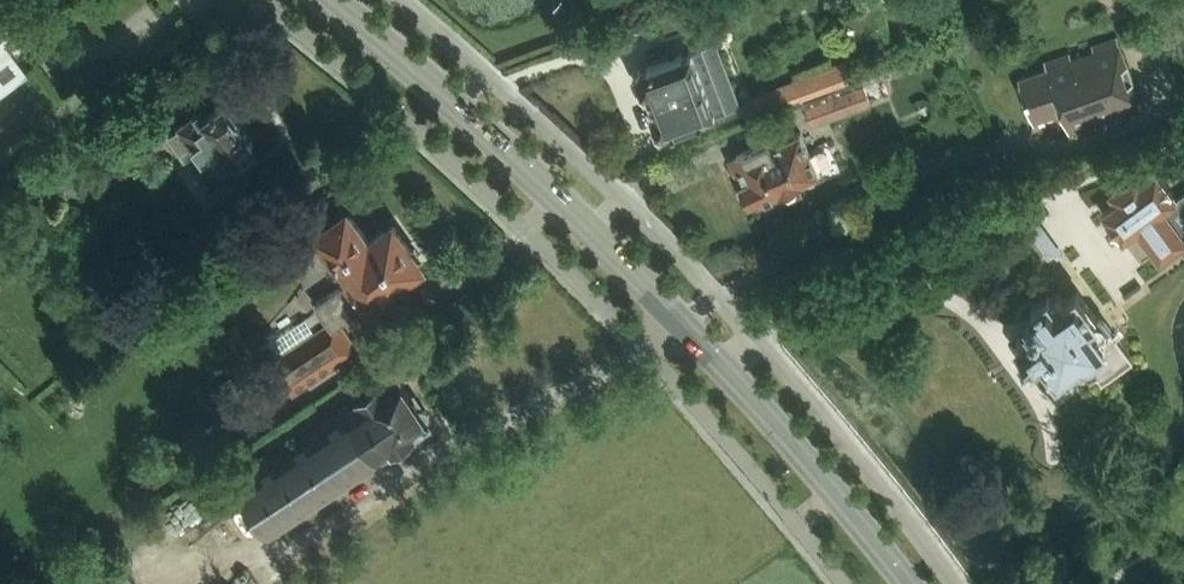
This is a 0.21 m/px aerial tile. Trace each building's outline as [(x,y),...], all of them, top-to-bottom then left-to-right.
[(27,73),(3,42),(13,34),(0,16),(0,93),(27,73)] [(1046,63),(1048,69),(1020,79),(1036,122),(1062,113),(1070,136),(1143,110),(1118,37),(1046,63)] [(741,102),(717,38),(638,68),(640,73),(636,78),(640,86),(645,87),(646,90),(649,89),(656,108),(654,109),(655,113),(652,118),(655,127),(661,127),(662,131),(741,102)] [(833,68),(798,81),(804,98),(805,97),(839,84),(855,79),(849,62),(833,68)] [(839,84),(805,97),(807,104),(815,124),(873,103),(866,82),(863,75),(855,79),(839,84)] [(204,108),(170,132),(188,156),(200,148),(216,170),(236,156),(237,157),(239,156),(245,164),(249,164),(260,156),(260,153),(254,144),(256,143),(240,121),(242,119),(240,117),(240,112),(234,103),(229,102),(227,99),(208,114),(204,108)] [(1167,115),(1170,122),(1183,117),(1183,109),(1167,115)] [(154,123),(133,138),(144,153),(165,138),(154,123)] [(776,142),(773,135),(730,155),(750,199),(756,197),(757,201),(782,189),(786,197),(803,189),(799,181),(819,171),(800,131),(776,142)] [(1116,198),(1103,209),(1126,239),(1139,229),(1163,261),(1183,245),(1183,194),(1179,197),(1157,169),(1147,177),(1140,168),(1110,190),(1116,198)] [(394,222),(370,240),(348,210),(316,232),(334,258),(338,256),(339,258),(342,257),(355,275),(319,301),(324,308),(302,324),(267,349),(298,392),(360,347),(342,321),(423,262),(420,258),(422,254),(416,246),(412,246),(394,222)] [(1096,315),(1077,289),(1063,298),(1058,291),(1051,296),(1048,292),(1032,304),(1042,319),(1016,338),(1017,340),(1016,350),(1021,356),(1031,358),(1032,359),(1042,352),(1057,373),(1081,355),(1084,358),(1106,341),(1101,335),(1107,331),(1107,326),(1103,320),(1098,319),(1093,323),(1090,319),(1096,315)] [(343,406),(233,479),(271,535),(381,462),(379,459),(392,450),(393,452),(399,448),(405,450),(411,445),(412,440),(417,436),(416,434),(431,424),(427,419),(430,414),(426,408),(420,408),(399,376),(383,387),(382,384),(358,399),(359,400),(345,409),(343,406)] [(205,449),(185,462),(194,476),(214,463),(205,449)]
